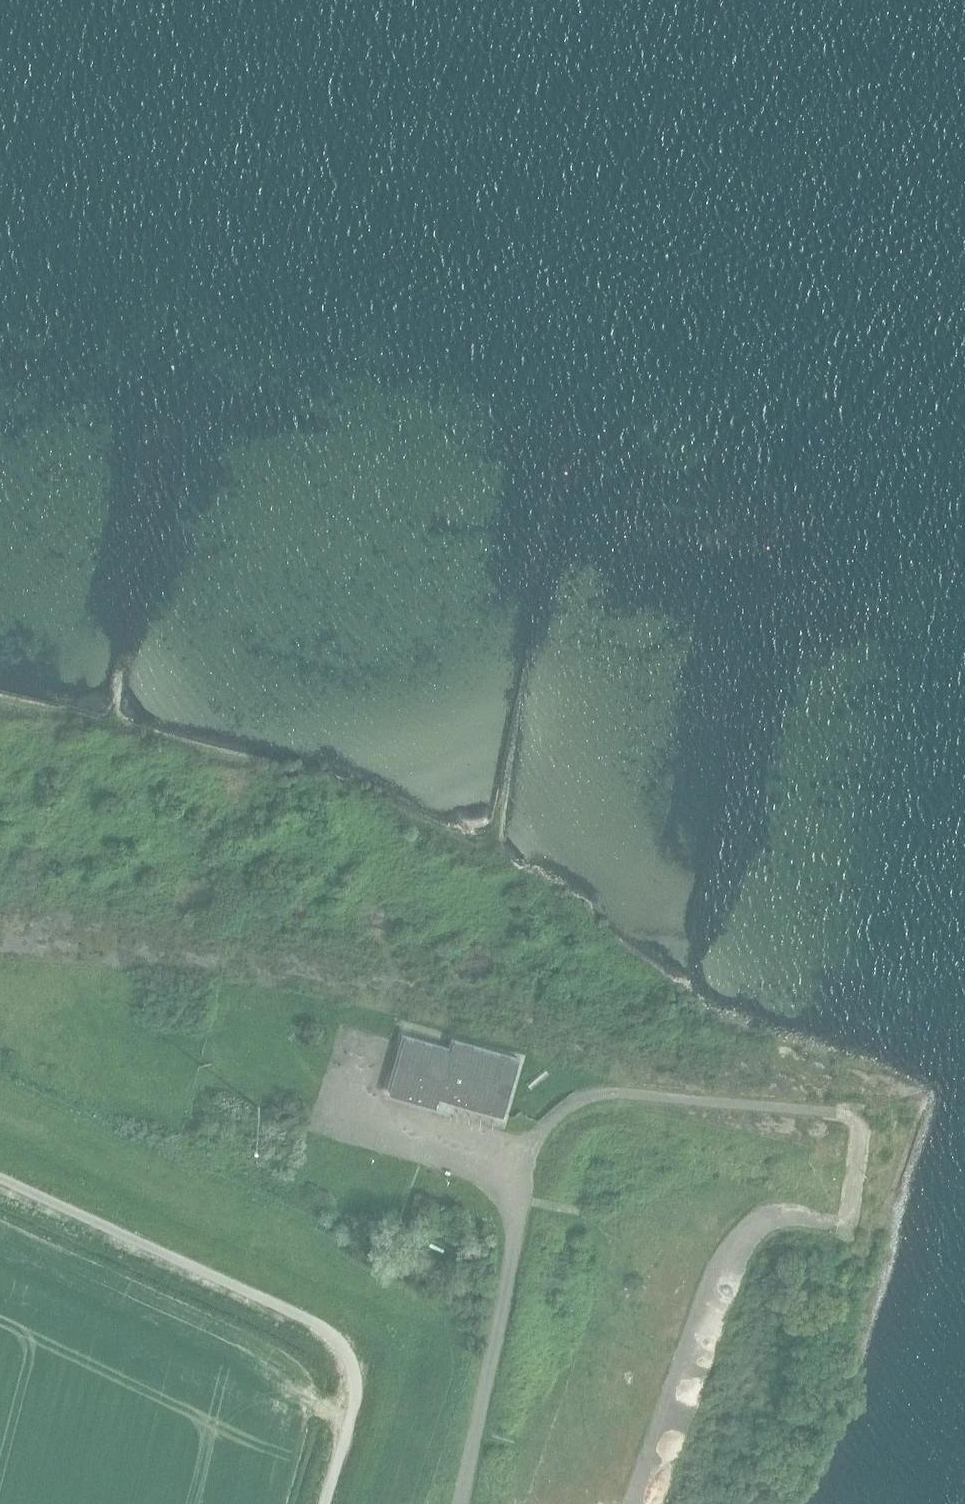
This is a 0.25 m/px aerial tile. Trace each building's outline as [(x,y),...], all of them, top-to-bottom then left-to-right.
[(454,1039),(451,1049),(405,1035),(389,1092),(436,1105),(438,1096),(503,1114),(519,1058),(454,1039)]
